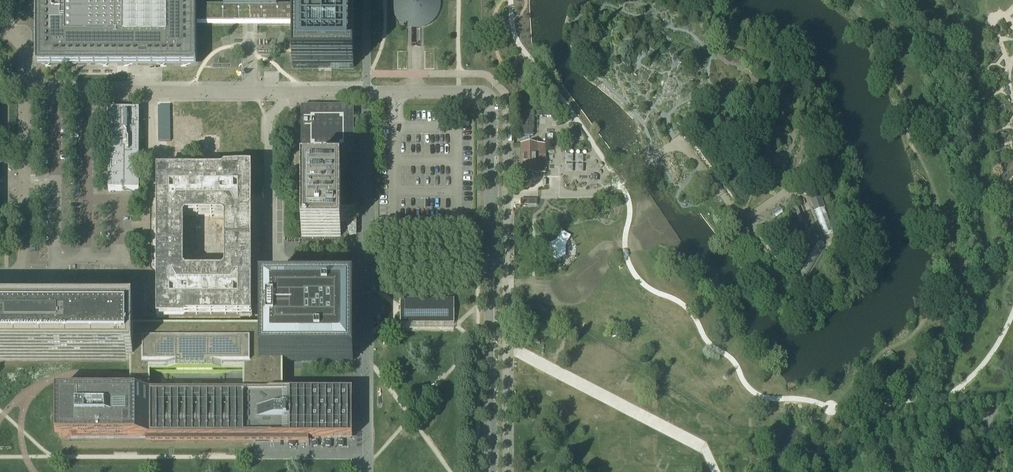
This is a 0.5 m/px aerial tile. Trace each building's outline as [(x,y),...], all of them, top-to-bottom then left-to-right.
[(196,20),(196,12),(191,11),(191,6),(196,6),(196,0),(36,0),(36,67),(45,67),(162,67),(196,67),(196,20)] [(233,20),(235,20),(236,21),(237,22),(238,22),(239,22),(240,21),(241,20),(242,20),(246,20),(246,21),(247,22),(248,23),(249,24),(250,24),(251,24),(252,23),(253,23),(253,22),(254,21),(254,20),(257,20),(263,20),(264,20),(265,19),(265,18),(266,18),(267,18),(269,19),(270,20),(271,20),(272,20),(273,19),(274,19),(275,19),(276,20),(277,20),(277,21),(278,21),(279,21),(280,20),(281,19),(281,18),(282,18),(282,17),(283,17),(284,18),(285,19),(285,20),(285,21),(286,21),(287,21),(288,21),(289,21),(290,20),(291,20),(295,20),(295,6),(277,6),(277,0),(223,0),(223,6),(196,6),(191,6),(191,11),(196,12),(196,20),(201,20),(202,20),(203,20),(204,20),(205,21),(206,21),(207,21),(208,21),(209,20),(210,20),(211,20),(212,21),(213,22),(215,22),(216,22),(217,22),(218,22),(219,21),(220,21),(221,19),(222,19),(223,19),(224,19),(224,20),(225,21),(225,22),(226,22),(227,22),(228,22),(231,20),(232,20),(233,20)] [(295,20),(294,68),(353,69),(353,0),(299,0),(299,6),(295,6),(295,20)] [(412,27),(414,27),(416,27),(417,27),(419,27),(421,26),(423,26),(425,25),(427,24),(428,23),(430,22),(431,21),(433,20),(434,18),(435,17),(436,15),(437,13),(438,11),(438,10),(439,8),(439,6),(439,4),(439,2),(439,0),(393,0),(393,1),(393,3),(393,5),(393,7),(393,9),(394,11),(395,13),(395,14),(396,16),(397,18),(399,19),(400,20),(401,22),(403,23),(405,24),(406,25),(408,26),(410,26),(412,27)] [(261,42),(267,49),(274,43),(268,36),(261,42)] [(881,49),(885,57),(894,53),(889,44),(881,49)] [(315,172),(315,160),(314,157),(341,157),(354,157),(354,108),(301,108),(301,112),(298,112),(298,124),(301,124),(301,157),(304,157),(305,172),(301,172),(301,237),(341,237),(341,220),(347,219),(346,216),(347,216),(347,215),(348,215),(348,214),(348,213),(347,213),(347,212),(346,212),(345,212),(344,208),(341,208),(341,172),(315,172)] [(140,190),(140,109),(109,109),(109,191),(140,190)] [(554,112),(521,112),(521,136),(533,136),(533,117),(555,117),(554,112)] [(256,113),(224,113),(224,162),(237,162),(237,169),(255,169),(256,113)] [(910,133),(913,143),(922,140),(920,130),(910,133)] [(522,144),(522,175),(530,175),(538,176),(538,171),(545,171),(545,145),(533,145),(522,144)] [(566,153),(565,171),(584,172),(584,154),(566,153)] [(172,172),(157,172),(157,191),(156,273),(157,295),(156,302),(157,305),(157,311),(156,322),(177,321),(252,322),(252,288),(252,268),(252,196),(252,190),(252,172),(222,172),(179,172),(172,172)] [(833,231),(821,200),(812,203),(823,234),(833,231)] [(777,204),(769,209),(773,216),(781,211),(777,204)] [(817,241),(811,255),(817,257),(824,243),(817,241)] [(73,273),(73,292),(124,292),(124,273),(73,273)] [(938,283),(948,285),(950,275),(940,273),(938,283)] [(261,318),(261,328),(261,361),(283,361),(352,361),(352,345),(352,288),(284,288),(261,288),(261,318)] [(401,312),(401,323),(453,323),(454,300),(401,300),(401,312)] [(130,360),(133,360),(133,329),(133,311),(62,311),(62,307),(49,307),(49,309),(47,309),(46,309),(46,307),(40,307),(40,309),(34,309),(34,308),(18,308),(18,307),(18,311),(0,311),(0,360),(130,360)] [(130,379),(130,393),(150,393),(150,379),(150,374),(243,374),(243,379),(243,393),(255,393),(282,393),(283,393),(283,361),(261,361),(261,328),(255,328),(140,329),(138,329),(138,361),(133,361),(133,360),(130,360),(130,379)] [(882,356),(888,364),(896,358),(894,355),(890,350),(882,356)] [(352,393),(283,393),(282,393),(255,393),(243,393),(150,393),(130,393),(55,393),(55,439),(64,439),(146,439),(146,443),(255,443),(260,443),(308,443),(308,439),(352,439),(352,393)]
